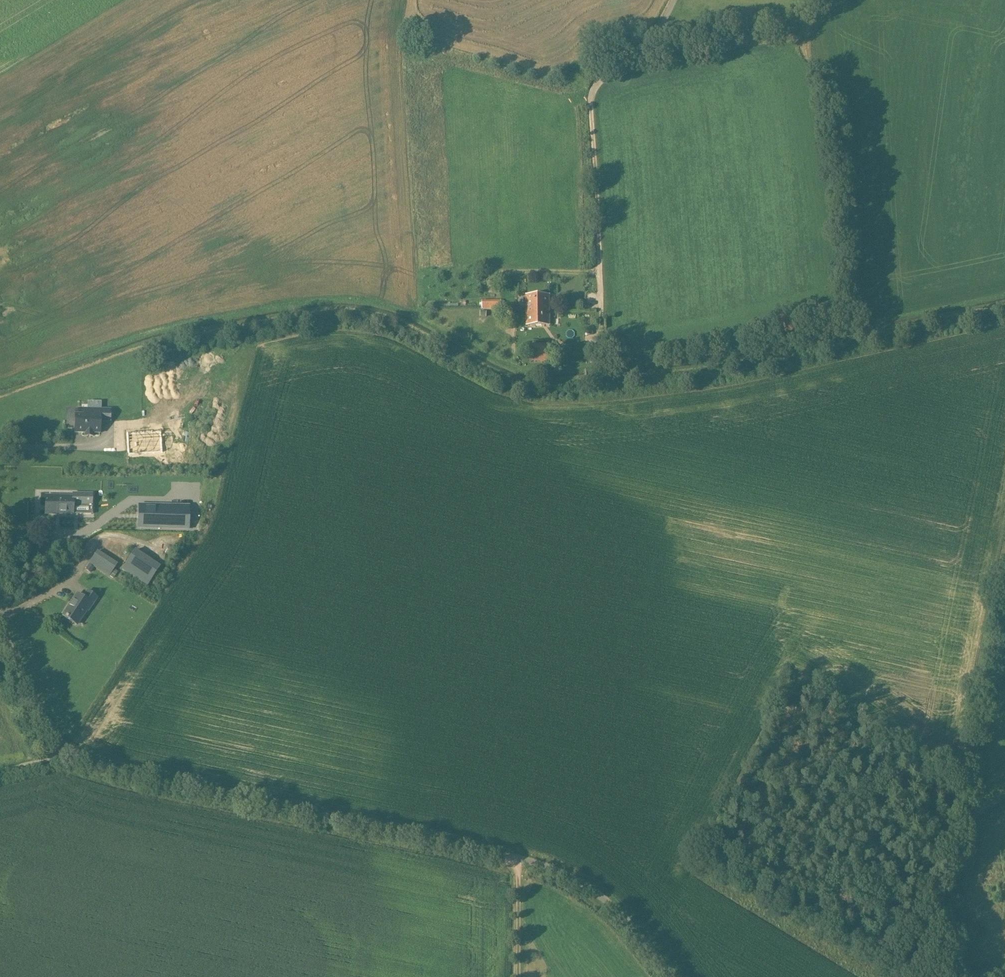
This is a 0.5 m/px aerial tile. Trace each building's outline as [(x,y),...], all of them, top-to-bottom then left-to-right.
[(527,327),(550,326),(550,296),(527,296),(527,327)] [(483,299),(483,309),(502,309),(501,299),(483,299)] [(530,357),(551,357),(551,346),(531,346),(530,357)] [(83,415),(75,414),(75,433),(85,434),(85,437),(93,437),(93,434),(100,434),(100,422),(110,422),(111,410),(100,410),(100,414),(94,414),(94,410),(83,410),(83,415)] [(162,431),(127,433),(128,455),(163,453),(162,431)] [(46,498),(46,513),(56,513),(59,513),(59,515),(73,515),(73,508),(81,508),(93,509),(93,497),(81,497),(73,496),(66,496),(46,496),(46,498)] [(139,506),(139,529),(189,529),(189,507),(139,506)] [(110,577),(119,563),(98,550),(89,563),(110,577)] [(123,569),(122,570),(147,587),(161,566),(135,550),(135,551),(123,569)] [(71,603),(63,615),(78,625),(87,610),(87,611),(92,604),(83,598),(78,595),(72,604),(71,603)]
